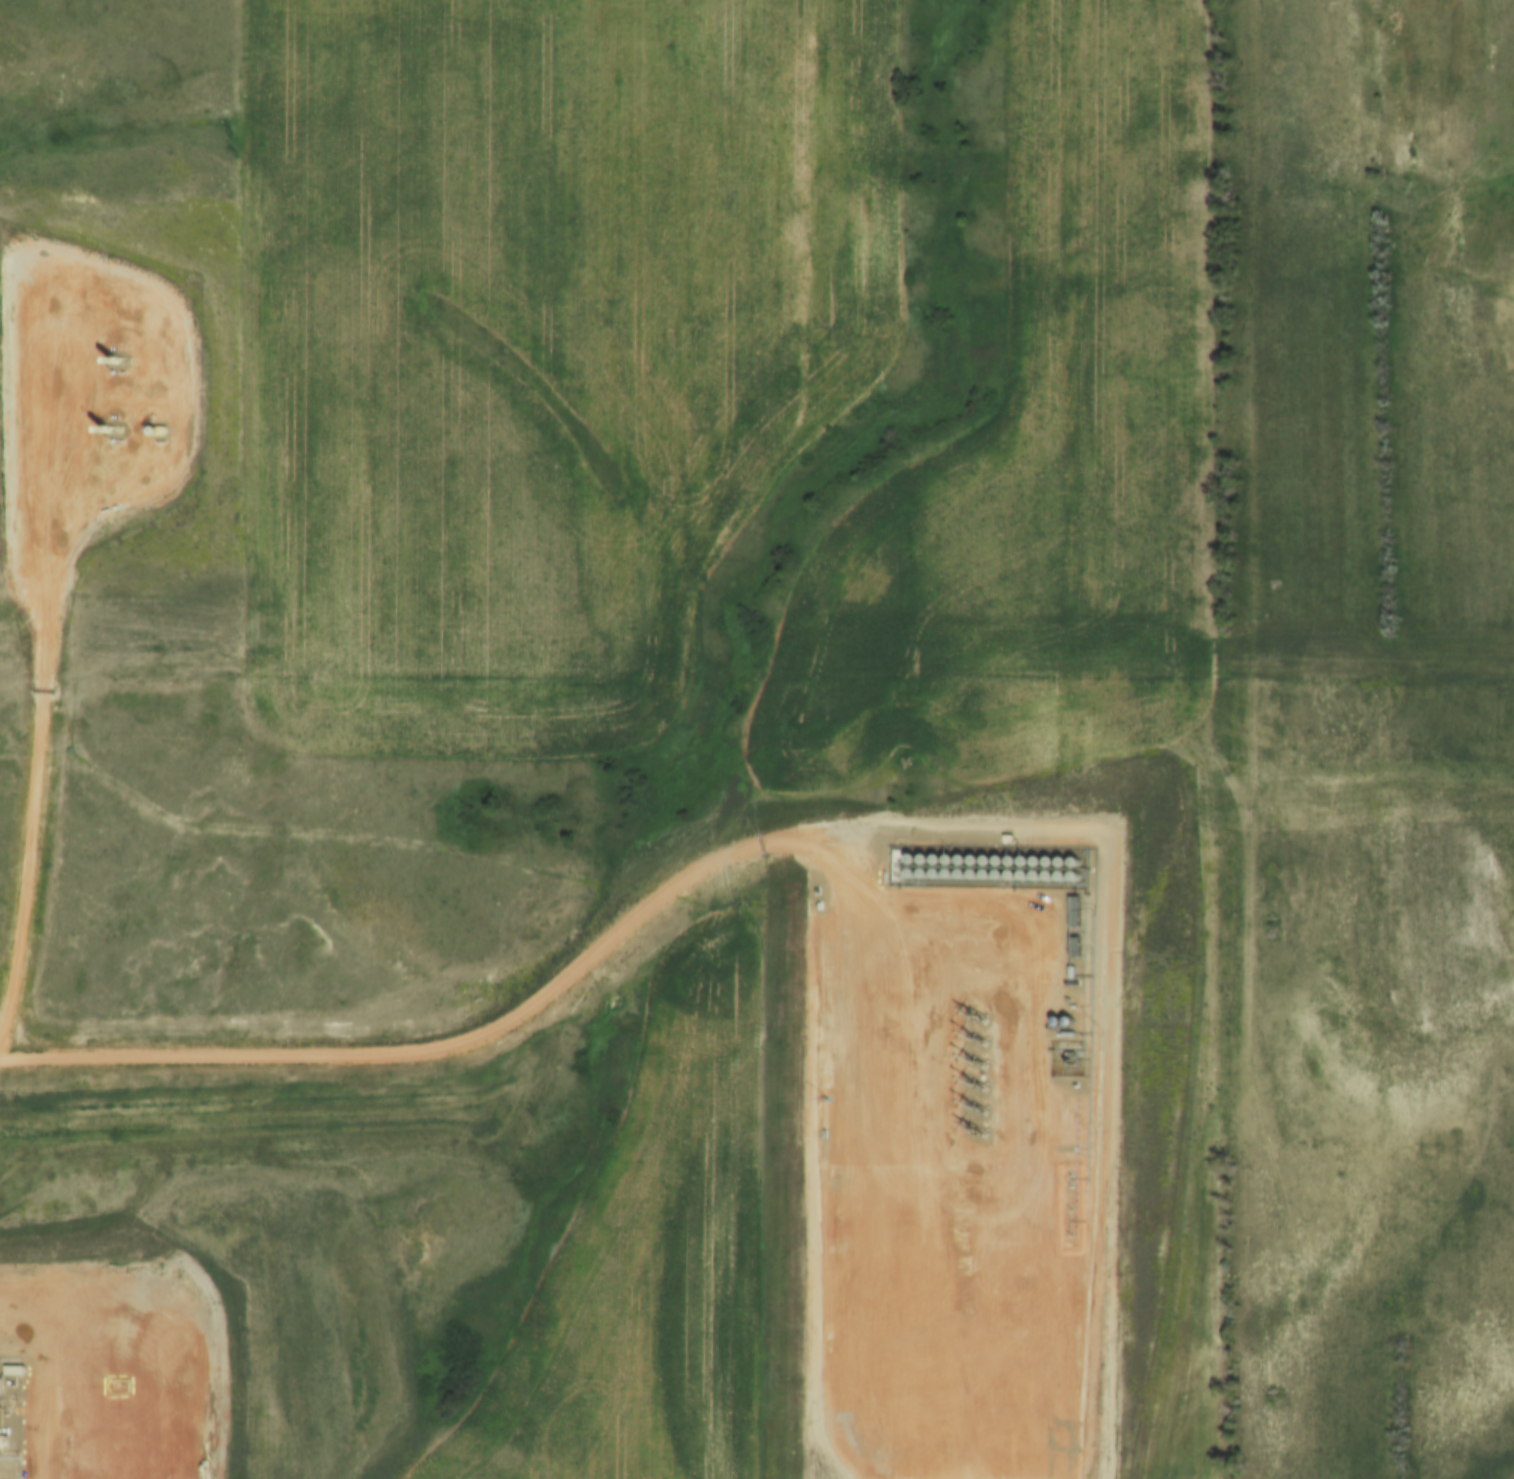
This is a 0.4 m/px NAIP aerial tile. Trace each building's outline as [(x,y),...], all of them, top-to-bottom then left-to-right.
[(1011,834),(1000,834),(1000,842),(1011,842),(1011,834)] [(886,849),(887,883),(900,883),(899,849),(886,849)] [(1064,895),(1066,926),(1078,926),(1076,894),(1064,895)] [(1,1364),(2,1375),(23,1375),(23,1363),(1,1364)]
